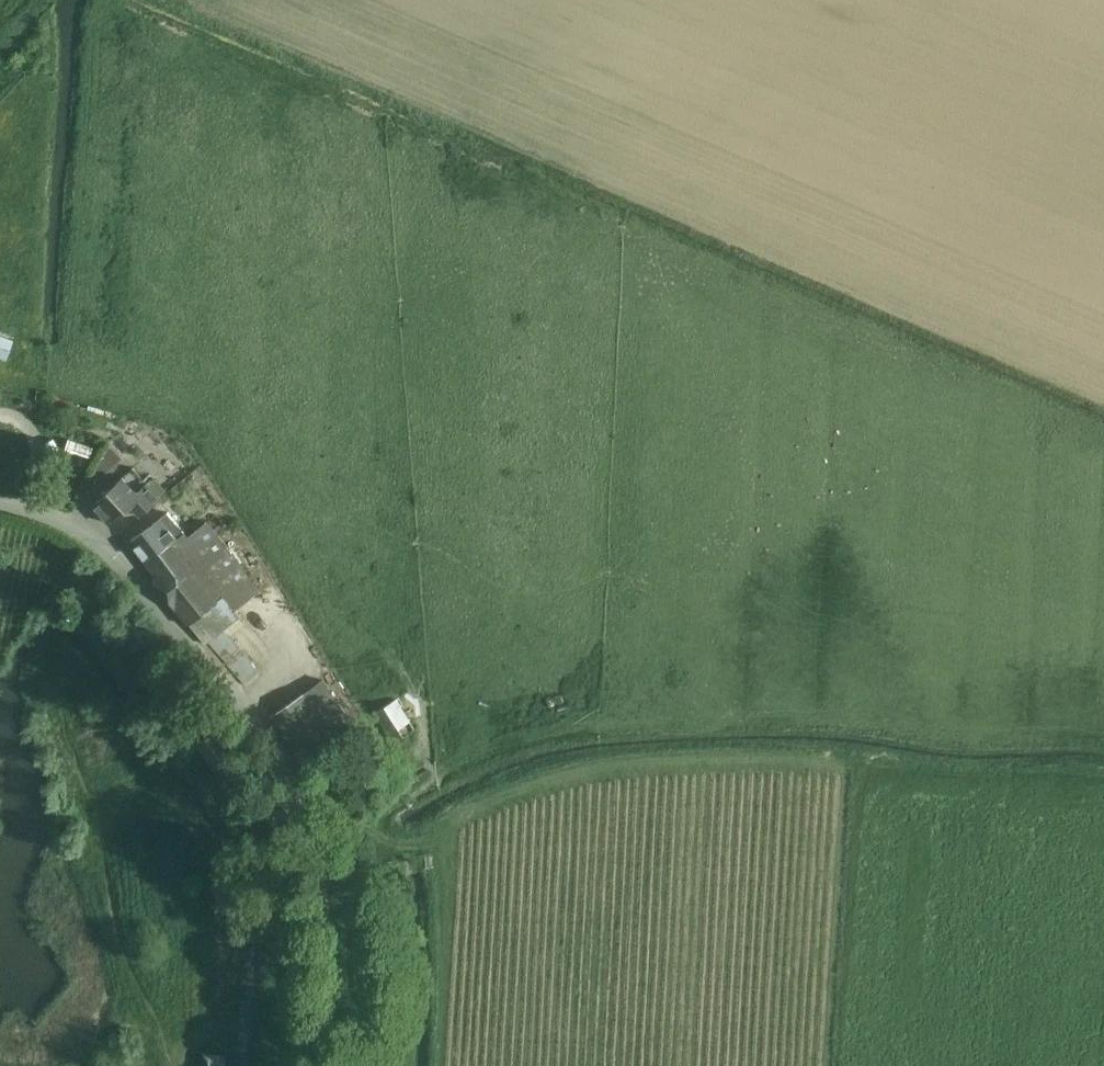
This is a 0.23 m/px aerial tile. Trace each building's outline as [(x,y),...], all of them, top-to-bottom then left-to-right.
[(25,348),(30,327),(0,320),(0,342),(25,348)] [(156,426),(122,415),(116,436),(127,439),(130,431),(153,438),(152,441),(158,443),(159,436),(154,435),(156,426)] [(132,468),(92,505),(110,524),(130,505),(140,516),(160,498),(147,484),(153,478),(149,473),(143,480),(132,468)] [(240,616),(235,610),(259,590),(204,522),(186,536),(167,512),(131,541),(156,576),(152,579),(187,626),(189,624),(205,644),(208,642),(244,684),(258,672),(254,668),(255,667),(232,640),(224,630),(240,616)] [(270,716),(301,760),(305,766),(338,743),(337,743),(357,729),(322,680),(302,693),(270,716)] [(374,712),(393,743),(416,728),(397,698),(374,712)] [(211,706),(206,709),(203,712),(208,718),(194,728),(202,739),(197,743),(218,771),(237,757),(233,752),(240,747),(211,706)] [(346,777),(336,784),(344,794),(353,786),(346,777)] [(275,827),(280,839),(289,835),(285,824),(275,827)] [(202,1052),(201,1065),(225,1065),(227,1054),(202,1052)]
